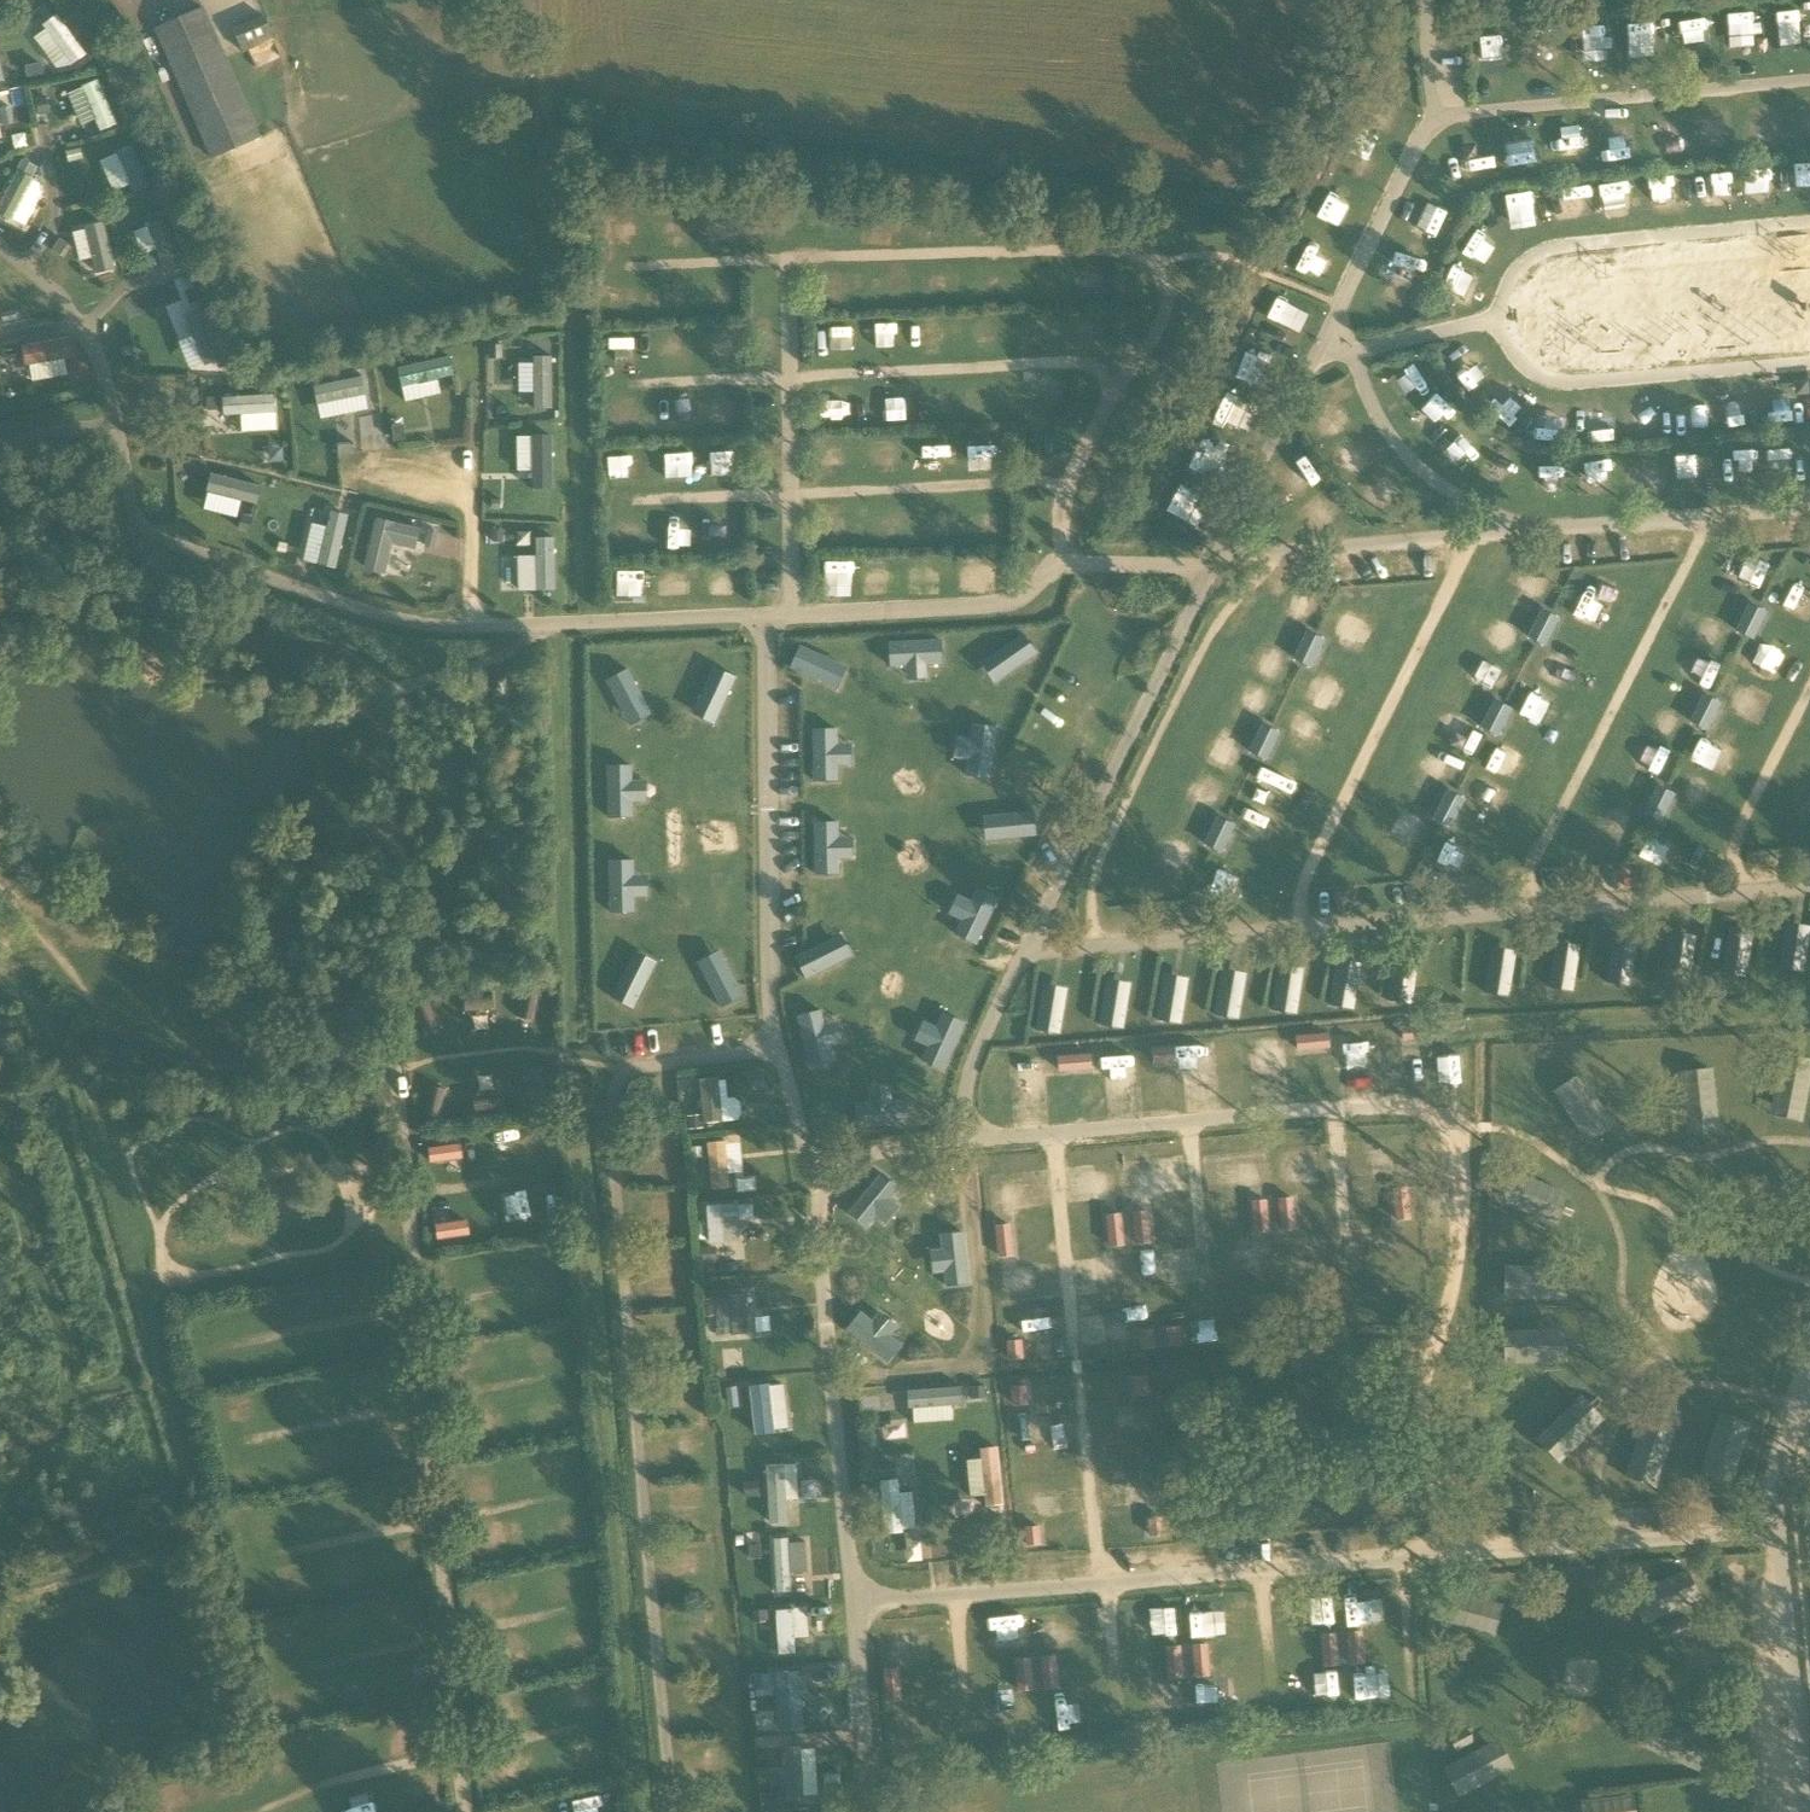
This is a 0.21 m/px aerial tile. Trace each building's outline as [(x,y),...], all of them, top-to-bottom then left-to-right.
[(213,158),(260,137),(203,7),(156,28),(213,158)] [(1806,34),(1805,8),(1778,9),(1779,36),(1806,34)] [(57,73),(85,54),(58,13),(29,33),(57,73)] [(1722,15),(1724,41),(1739,40),(1738,26),(1750,25),(1749,13),(1722,15)] [(243,51),(275,38),(266,17),(234,31),(243,51)] [(1670,18),(1671,55),(1706,55),(1706,29),(1701,30),(1700,17),(1670,18)] [(1624,23),(1626,52),(1655,50),(1654,21),(1624,23)] [(1502,30),(1476,32),(1478,65),(1504,64),(1502,30)] [(1552,66),(1551,32),(1526,33),(1527,66),(1552,66)] [(97,78),(65,90),(83,136),(115,124),(97,78)] [(13,120),(8,100),(0,102),(0,123),(13,120)] [(1722,125),(1702,125),(1702,148),(1722,149),(1722,125)] [(1686,129),(1659,130),(1660,153),(1687,152),(1686,129)] [(1630,134),(1605,135),(1606,159),(1630,158),(1630,134)] [(1557,143),(1559,166),(1587,165),(1585,141),(1557,143)] [(1464,182),(1489,171),(1476,142),(1451,154),(1464,182)] [(130,144),(96,158),(109,191),(127,183),(130,191),(147,184),(130,144)] [(1370,181),(1378,158),(1344,146),(1336,168),(1370,181)] [(1797,185),(1809,184),(1809,158),(1795,158),(1797,185)] [(1743,164),(1743,190),(1773,190),(1773,164),(1743,164)] [(1702,208),(1724,207),(1723,167),(1700,168),(1702,208)] [(22,227),(44,184),(12,169),(0,193),(0,215),(22,227)] [(1648,178),(1651,203),(1675,201),(1673,176),(1648,178)] [(1626,206),(1622,183),(1596,187),(1599,210),(1626,206)] [(1410,200),(1399,221),(1434,240),(1445,219),(1410,200)] [(148,271),(177,260),(160,217),(131,228),(148,271)] [(67,229),(81,274),(112,265),(99,219),(67,229)] [(1294,232),(1282,259),(1318,275),(1330,248),(1294,232)] [(1389,246),(1381,269),(1416,281),(1424,258),(1389,246)] [(170,292),(190,336),(177,341),(186,361),(218,347),(190,283),(170,292)] [(1465,299),(1465,287),(1444,286),(1443,298),(1465,299)] [(1277,334),(1287,307),(1262,299),(1253,326),(1277,334)] [(1279,333),(1293,339),(1302,317),(1288,311),(1279,333)] [(64,373),(60,357),(70,355),(64,333),(16,345),(26,382),(64,373)] [(530,407),(551,408),(552,354),(529,354),(528,376),(514,375),(514,392),(530,392),(530,407)] [(394,362),(398,399),(438,394),(436,378),(452,376),(450,356),(394,362)] [(73,378),(89,376),(88,361),(71,363),(73,378)] [(316,417),(368,408),(361,373),(310,383),(316,417)] [(1061,374),(1006,373),(1006,408),(1061,408),(1061,374)] [(1494,387),(1478,407),(1495,422),(1512,402),(1494,387)] [(274,393),(218,394),(218,414),(274,413),(274,393)] [(1729,423),(1754,422),(1754,397),(1729,397),(1729,423)] [(1219,402),(1214,417),(1228,421),(1233,406),(1219,402)] [(1631,434),(1656,435),(1657,410),(1631,410),(1631,434)] [(1318,441),(1340,430),(1331,411),(1308,422),(1318,441)] [(1685,428),(1705,426),(1703,414),(1683,416),(1685,428)] [(1540,436),(1568,442),(1570,432),(1542,426),(1540,436)] [(553,488),(552,433),(513,434),(513,471),(527,471),(527,489),(553,488)] [(1201,439),(1187,466),(1203,474),(1217,448),(1201,439)] [(1349,444),(1326,458),(1341,481),(1364,467),(1349,444)] [(1723,472),(1749,472),(1749,448),(1722,449),(1723,472)] [(1703,478),(1702,453),(1674,455),(1675,479),(1703,478)] [(1302,454),(1274,475),(1294,502),(1322,480),(1302,454)] [(1523,480),(1547,485),(1551,463),(1527,459),(1523,480)] [(1653,481),(1654,460),(1625,459),(1624,480),(1653,481)] [(1574,464),(1575,489),(1603,488),(1602,463),(1574,464)] [(207,469),(201,490),(255,505),(261,485),(207,469)] [(1356,490),(1371,513),(1392,499),(1377,476),(1356,490)] [(301,562),(337,566),(342,513),(322,511),(321,523),(305,521),(301,562)] [(360,569),(382,573),(386,545),(410,548),(413,525),(367,518),(360,569)] [(555,588),(553,535),(530,536),(530,552),(512,553),(514,590),(555,588)] [(1749,591),(1768,568),(1749,553),(1731,576),(1749,591)] [(857,572),(857,560),(826,560),(826,572),(857,572)] [(1787,610),(1798,582),(1774,572),(1763,600),(1787,610)] [(1340,633),(1354,601),(1341,595),(1326,627),(1340,633)] [(1751,639),(1763,609),(1742,601),(1730,630),(1751,639)] [(1536,607),(1523,635),(1545,645),(1557,616),(1536,607)] [(1301,628),(1288,656),(1310,666),(1323,638),(1301,628)] [(1021,634),(974,657),(985,681),(1033,657),(1021,634)] [(924,677),(923,664),(940,664),(939,637),(882,639),(883,666),(902,666),(902,678),(924,677)] [(1250,659),(1268,671),(1280,652),(1262,640),(1250,659)] [(783,666),(833,688),(844,664),(794,642),(783,666)] [(1540,652),(1530,671),(1553,684),(1564,664),(1540,652)] [(1472,655),(1466,680),(1492,687),(1498,662),(1472,655)] [(626,666),(602,677),(625,724),(648,713),(626,666)] [(704,666),(688,717),(714,725),(729,674),(704,666)] [(1325,712),(1335,687),(1301,673),(1290,698),(1325,712)] [(1533,715),(1540,693),(1518,685),(1510,707),(1533,715)] [(1768,703),(1729,686),(1720,706),(1759,723),(1768,703)] [(1683,720),(1705,731),(1719,702),(1697,692),(1683,720)] [(1491,698),(1476,725),(1496,736),(1511,709),(1491,698)] [(1310,746),(1321,722),(1286,707),(1276,731),(1310,746)] [(1439,734),(1459,743),(1471,717),(1450,708),(1439,734)] [(1244,752),(1266,760),(1277,730),(1254,722),(1244,752)] [(965,735),(949,735),(948,759),(961,760),(960,775),(991,776),(993,724),(965,723),(965,735)] [(808,726),(807,779),(833,780),(833,764),(846,764),(847,742),(833,741),(833,727),(808,726)] [(1488,741),(1472,765),(1492,778),(1508,753),(1488,741)] [(1626,750),(1617,772),(1647,783),(1656,762),(1626,750)] [(631,777),(631,762),(603,763),(604,816),(631,816),(631,801),(647,801),(646,776),(631,777)] [(1260,784),(1282,798),(1293,781),(1271,767),(1260,784)] [(1702,811),(1713,789),(1686,775),(1675,797),(1702,811)] [(1638,811),(1659,821),(1672,793),(1651,783),(1638,811)] [(1442,788),(1428,816),(1449,827),(1463,798),(1442,788)] [(1792,811),(1809,820),(1809,796),(1801,792),(1792,811)] [(1253,798),(1239,824),(1269,839),(1282,813),(1253,798)] [(1415,849),(1428,829),(1399,809),(1385,828),(1415,849)] [(1031,810),(978,812),(979,839),(1031,837),(1031,810)] [(1610,810),(1599,832),(1622,843),(1632,821),(1610,810)] [(1198,842),(1219,851),(1231,823),(1210,814),(1198,842)] [(851,858),(850,834),(835,835),(835,819),(809,820),(810,875),(837,874),(837,858),(851,858)] [(1162,843),(1154,868),(1190,879),(1198,854),(1162,843)] [(1675,868),(1679,853),(1647,844),(1642,859),(1675,868)] [(630,896),(646,895),(645,872),(631,873),(630,857),(604,859),(607,912),(631,911),(630,896)] [(1230,894),(1230,875),(1210,875),(1210,893),(1230,894)] [(972,884),(963,897),(953,891),(941,912),(955,920),(949,931),(971,944),(998,899),(972,884)] [(1802,972),(1809,926),(1785,922),(1777,968),(1802,972)] [(1727,928),(1720,971),(1745,976),(1753,933),(1727,928)] [(1668,932),(1664,963),(1690,966),(1694,935),(1668,932)] [(798,978),(849,959),(839,933),(788,952),(798,978)] [(1627,986),(1638,939),(1612,933),(1601,980),(1627,986)] [(1554,939),(1545,986),(1570,991),(1579,944),(1554,939)] [(1509,996),(1513,948),(1486,945),(1482,994),(1509,996)] [(718,947),(693,959),(716,1007),(740,995),(718,947)] [(629,950),(606,996),(630,1008),(653,961),(629,950)] [(1385,994),(1408,999),(1417,958),(1394,953),(1385,994)] [(1324,1004),(1350,1010),(1360,963),(1334,958),(1324,1004)] [(1291,1014),(1302,969),(1278,963),(1266,1008),(1291,1014)] [(1210,1013),(1237,1018),(1246,972),(1219,967),(1210,1013)] [(1162,971),(1152,1017),(1178,1022),(1188,977),(1162,971)] [(1104,976),(1094,1022),(1120,1028),(1130,981),(1104,976)] [(1032,1031),(1058,1034),(1064,986),(1037,983),(1032,1031)] [(1438,1020),(1461,1020),(1461,1014),(1461,1003),(1438,1003),(1438,1015),(1438,1020)] [(836,1018),(822,1021),(819,1007),(794,1013),(806,1068),(837,1062),(833,1045),(842,1043),(836,1018)] [(940,1071),(962,1022),(936,1011),(930,1025),(917,1019),(908,1040),(920,1045),(914,1059),(940,1071)] [(1365,1025),(1366,1034),(1343,1034),(1344,1078),(1390,1076),(1388,1024),(1365,1025)] [(1544,1068),(1552,1099),(1593,1088),(1578,1032),(1562,1036),(1569,1061),(1544,1068)] [(1185,1060),(1184,1043),(1167,1045),(1168,1061),(1185,1060)] [(1329,1045),(1287,1046),(1288,1081),(1330,1080),(1329,1045)] [(1440,1087),(1454,1086),(1453,1054),(1422,1055),(1423,1100),(1440,1100),(1440,1087)] [(1224,1060),(1158,1062),(1158,1082),(1189,1081),(1189,1091),(1225,1090),(1224,1060)] [(696,1077),(698,1122),(738,1120),(736,1094),(724,1095),(723,1075),(696,1077)] [(864,1126),(893,1125),(891,1085),(862,1086),(864,1126)] [(726,1172),(740,1172),(738,1138),(698,1140),(700,1188),(727,1187),(726,1172)] [(426,1160),(459,1159),(459,1143),(425,1144),(426,1160)] [(652,1159),(652,1181),(671,1182),(672,1160),(652,1159)] [(1684,1187),(1687,1203),(1704,1200),(1701,1184),(1684,1187)] [(1452,1209),(1480,1209),(1480,1186),(1452,1185),(1452,1209)] [(926,1209),(926,1193),(869,1193),(869,1209),(926,1209)] [(752,1217),(752,1200),(702,1202),(703,1240),(736,1239),(735,1218),(752,1217)] [(435,1238),(467,1232),(464,1217),(432,1223),(435,1238)] [(1080,1240),(1092,1293),(1123,1286),(1118,1265),(1135,1261),(1130,1243),(1116,1246),(1113,1233),(1080,1240)] [(957,1264),(940,1265),(942,1297),(979,1295),(976,1240),(956,1241),(957,1264)] [(1116,1294),(1119,1305),(1094,1312),(1102,1342),(1148,1330),(1137,1289),(1116,1294)] [(743,1294),(712,1295),(713,1333),(744,1332),(743,1294)] [(944,1335),(909,1336),(910,1355),(901,1355),(901,1372),(958,1371),(957,1350),(945,1350),(944,1335)] [(1044,1377),(1049,1408),(1071,1405),(1067,1374),(1044,1377)] [(784,1431),(782,1382),(745,1383),(747,1432),(784,1431)] [(905,1387),(907,1421),(951,1418),(950,1404),(961,1404),(960,1384),(905,1387)] [(964,1498),(951,1499),(952,1515),(1001,1513),(998,1445),(974,1446),(974,1456),(963,1457),(964,1498)] [(785,1498),(795,1497),(794,1462),(761,1463),(763,1522),(786,1521),(785,1498)] [(911,1490),(897,1490),(896,1477),(879,1477),(881,1530),(912,1529),(911,1490)] [(1020,1506),(1024,1530),(1050,1526),(1047,1502),(1020,1506)] [(770,1593),(805,1594),(805,1539),(771,1539),(770,1593)] [(1635,1621),(1693,1605),(1685,1573),(1627,1589),(1635,1621)] [(1431,1622),(1492,1632),(1497,1599),(1437,1590),(1431,1622)] [(772,1654),(791,1653),(791,1636),(805,1635),(804,1605),(771,1606),(772,1654)] [(795,1683),(794,1671),(777,1672),(779,1724),(811,1723),(810,1683),(795,1683)] [(998,1740),(997,1715),(970,1716),(972,1742),(998,1740)] [(1498,1739),(1438,1762),(1450,1793),(1510,1770),(1498,1739)] [(778,1746),(781,1798),(816,1797),(814,1745),(778,1746)] [(577,1795),(580,1811),(615,1811),(611,1790),(577,1795)] [(1632,1793),(1575,1796),(1575,1811),(1633,1811),(1632,1793)] [(537,1811),(565,1811),(564,1801),(537,1804),(537,1811)]
